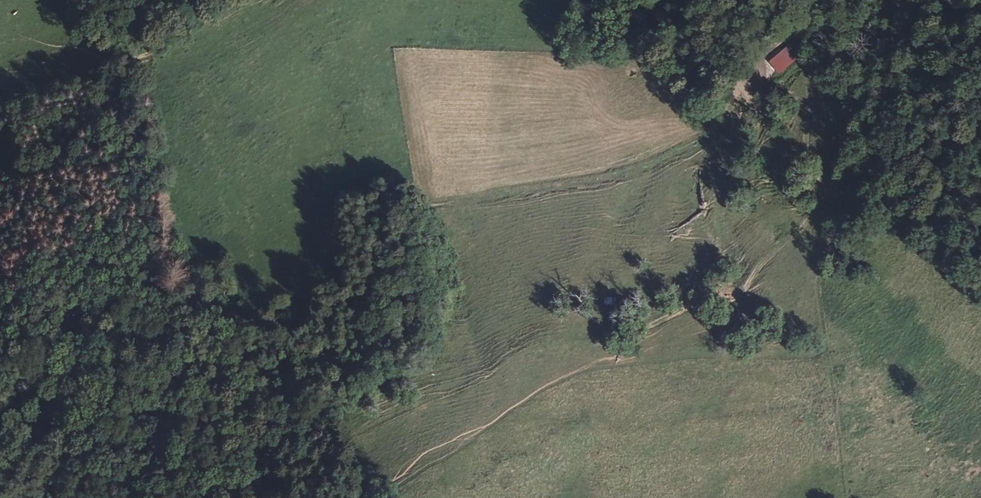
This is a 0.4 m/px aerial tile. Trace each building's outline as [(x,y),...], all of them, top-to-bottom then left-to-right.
[(768,60),(778,74),(805,54),(794,40),(768,60)]
